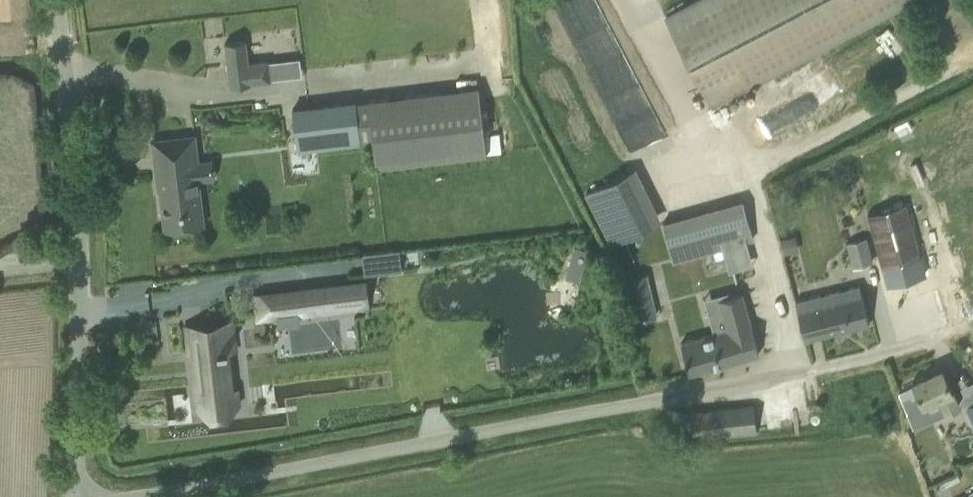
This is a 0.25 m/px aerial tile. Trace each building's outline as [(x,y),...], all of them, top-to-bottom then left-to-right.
[(8,18),(6,0),(0,0),(0,19),(8,18)] [(712,104),(911,0),(695,0),(666,15),(712,104)] [(247,63),(245,40),(225,42),(230,86),(250,84),(250,83),(270,80),(268,60),(247,63)] [(355,100),(292,107),(297,151),(373,142),(376,167),(486,153),(478,87),(368,100),(356,101),(355,100)] [(905,123),(896,128),(900,136),(909,131),(912,130),(908,122),(905,123)] [(151,139),(157,190),(159,190),(164,230),(204,225),(198,180),(190,180),(187,154),(197,153),(195,134),(151,139)] [(627,169),(582,193),(609,245),(655,221),(627,169)] [(740,200),(659,219),(669,261),(721,248),(726,271),(756,263),(740,200)] [(906,203),(867,214),(881,266),(920,256),(906,203)] [(794,235),(778,239),(782,254),(797,250),(794,235)] [(846,242),(853,269),(873,263),(866,237),(846,242)] [(575,246),(571,261),(584,265),(589,250),(575,246)] [(398,250),(363,254),(365,273),(400,269),(398,250)] [(875,318),(884,344),(926,330),(917,303),(907,307),(904,300),(934,290),(923,256),(875,272),(882,291),(869,295),(870,298),(880,295),(887,315),(875,318)] [(655,316),(644,275),(619,281),(630,322),(655,316)] [(299,288),(253,294),(256,321),(276,319),(300,316),(302,316),(338,311),(370,308),(366,280),(335,284),(338,310),(302,314),(299,288)] [(795,302),(800,320),(805,340),(869,324),(859,286),(795,302)] [(718,299),(727,330),(681,342),(689,373),(758,354),(741,292),(718,299)] [(232,320),(185,325),(188,353),(195,352),(199,392),(203,392),(205,408),(225,405),(224,391),(231,391),(229,376),(222,377),(219,352),(227,351),(227,348),(236,347),(232,320)] [(912,381),(921,399),(924,407),(939,400),(946,417),(961,410),(950,386),(941,367),(912,381)] [(972,427),(972,403),(964,407),(972,427)] [(708,410),(690,413),(674,414),(676,434),(692,432),(711,430),(711,435),(756,432),(755,425),(753,405),(708,410)]
